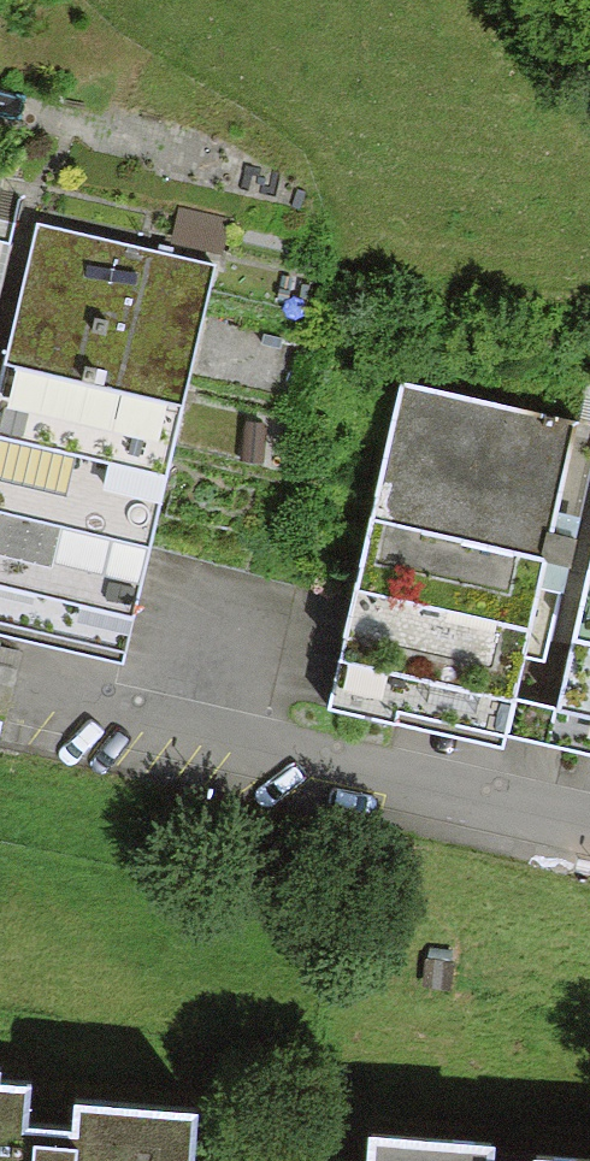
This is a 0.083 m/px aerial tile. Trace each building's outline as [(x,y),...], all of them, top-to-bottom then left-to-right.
[(193,364),(215,269),(41,228),(19,323),(193,364)] [(193,364),(19,323),(0,404),(0,419),(171,458),(193,364)] [(404,385),(380,492),(550,530),(574,423),(404,385)] [(171,458),(0,419),(0,519),(149,553),(171,458)] [(380,492),(356,599),(527,637),(550,530),(380,492)] [(149,553),(0,519),(0,619),(127,648),(149,553)] [(576,640),(589,643),(589,576),(576,640)] [(356,599),(332,706),(503,743),(527,637),(356,599)] [(552,742),(589,750),(589,643),(576,640),(552,742)] [(185,1136),(77,1127),(74,1157),(20,1153),(24,1106),(0,1104),(0,1160),(182,1160),(185,1136)] [(363,1148),(362,1160),(485,1160),(486,1156),(363,1148)]
